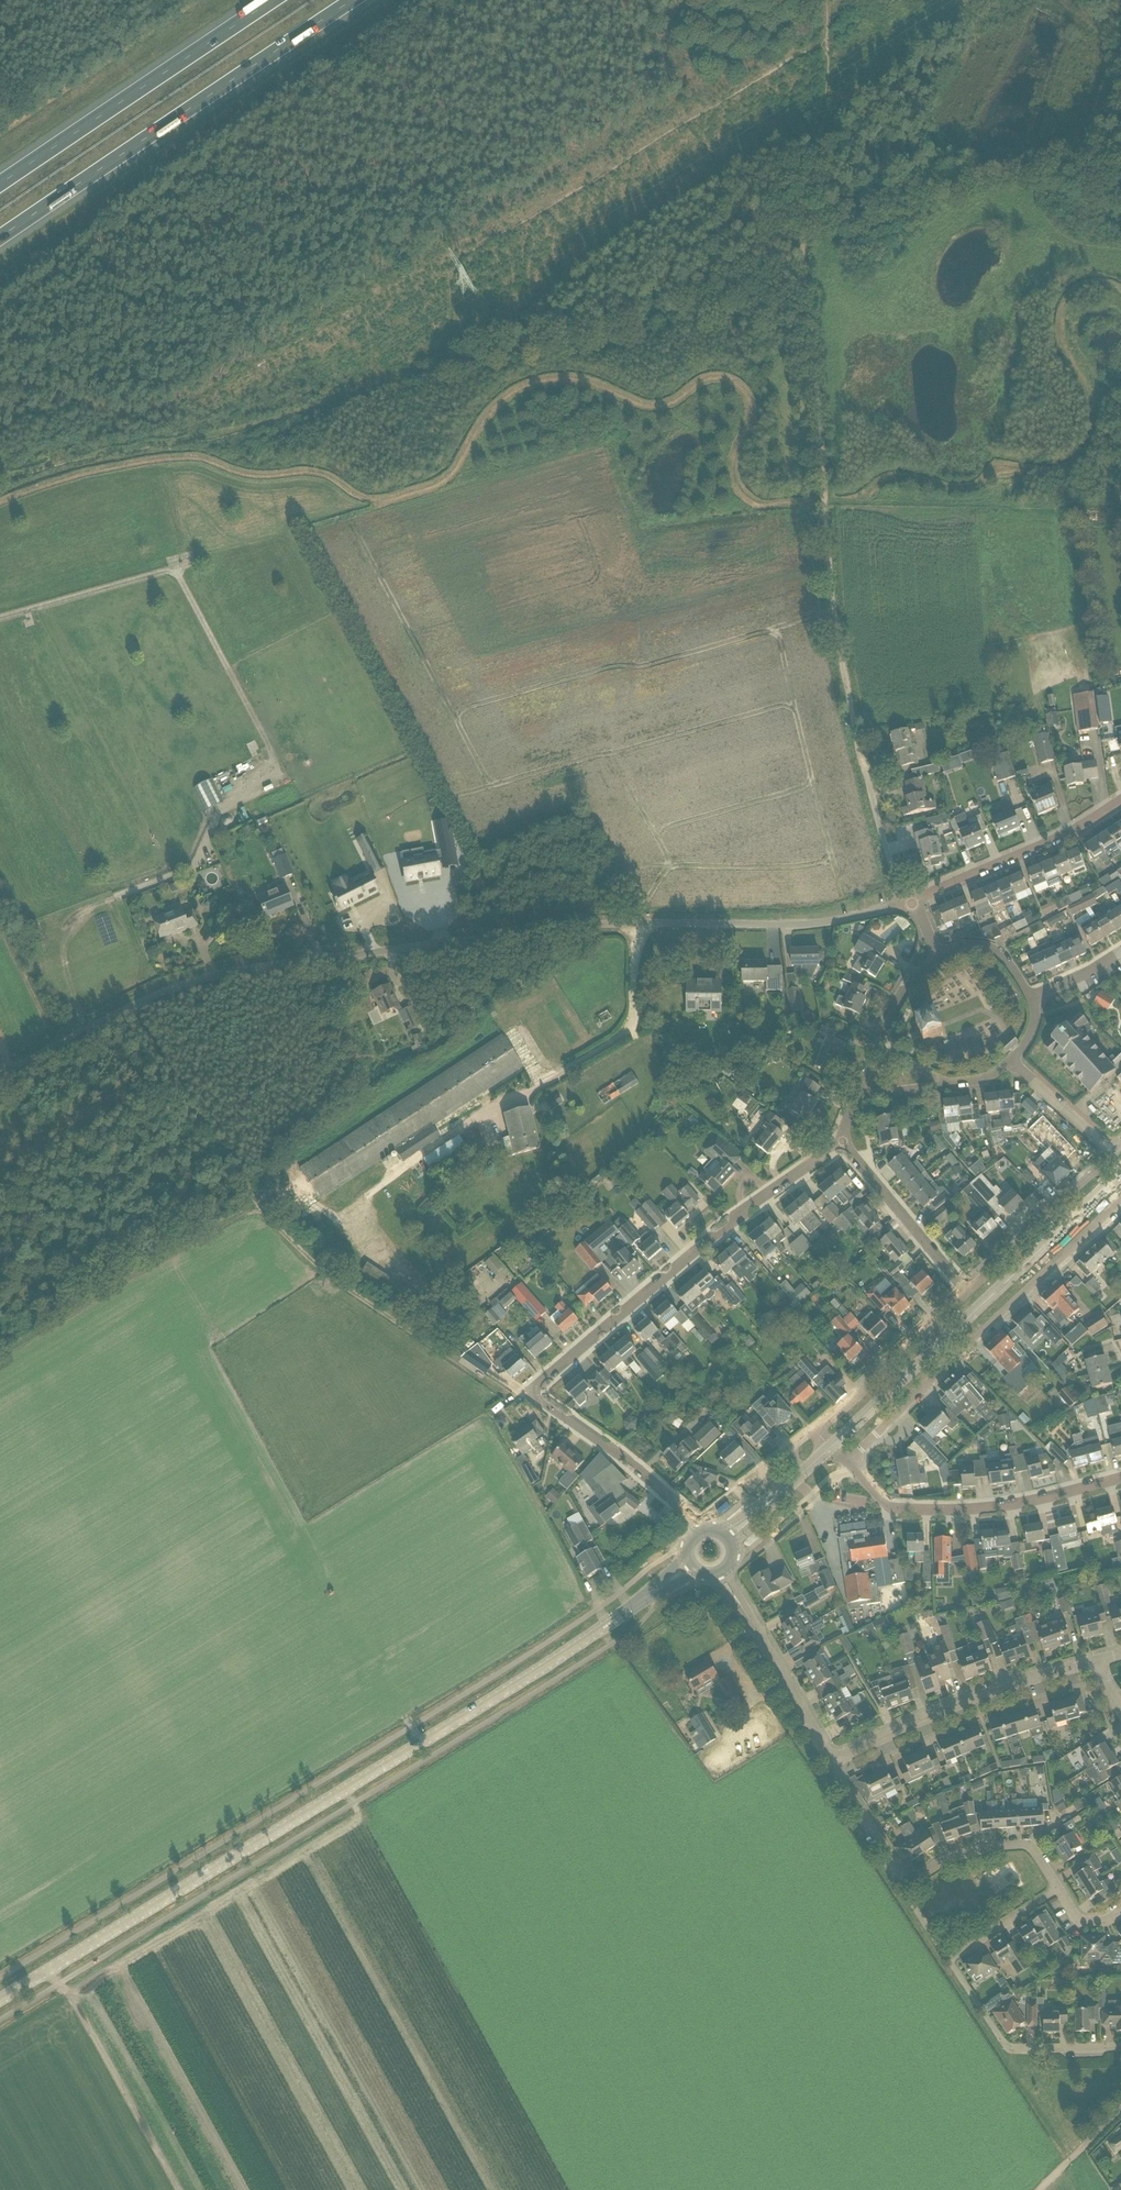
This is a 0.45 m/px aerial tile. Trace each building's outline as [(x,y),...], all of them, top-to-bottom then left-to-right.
[(1073,696),(1077,732),(1098,730),(1093,693),(1073,696)] [(1108,694),(1096,696),(1100,722),(1112,720),(1108,694)] [(1045,715),(1047,726),(1048,726),(1049,729),(1059,727),(1057,713),(1056,713),(1055,709),(1046,711),(1046,714),(1045,715)] [(1048,726),(1047,726),(1037,728),(1039,737),(1033,738),(1041,764),(1055,760),(1050,734),(1049,734),(1048,729),(1049,729),(1048,726)] [(903,758),(900,759),(902,766),(918,763),(910,731),(892,735),(896,752),(901,751),(903,758)] [(1106,741),(1110,753),(1120,750),(1120,737),(1118,738),(1106,741)] [(974,751),(959,756),(962,765),(977,759),(974,751)] [(990,758),(997,782),(1015,777),(1008,753),(990,758)] [(958,756),(940,762),(944,773),(962,767),(958,756)] [(1076,767),(1065,769),(1068,787),(1083,784),(1082,777),(1090,776),(1090,779),(1098,777),(1095,762),(1076,765),(1076,767)] [(912,771),(913,778),(939,773),(938,765),(912,771)] [(912,797),(906,798),(908,807),(902,808),(904,816),(925,811),(937,809),(935,802),(923,804),(922,798),(924,798),(920,779),(906,782),(907,790),(910,789),(912,797)] [(1041,791),(1030,796),(1038,816),(1055,809),(1052,803),(1056,801),(1049,785),(1040,789),(1041,791)] [(1022,797),(1014,800),(1023,822),(1031,819),(1022,797)] [(1019,828),(1015,818),(1009,803),(1000,807),(1002,810),(1004,815),(992,819),(993,822),(995,827),(999,837),(1019,828)] [(979,831),(985,828),(986,828),(983,820),(981,817),(968,822),(965,814),(954,818),(960,835),(963,840),(967,850),(984,843),(979,831)] [(928,829),(948,824),(946,815),(926,820),(928,829)] [(1107,832),(1117,848),(1120,853),(1120,828),(1119,825),(1107,832)] [(450,828),(436,831),(441,855),(455,853),(450,828)] [(915,835),(918,846),(921,846),(925,861),(928,860),(929,861),(931,860),(932,866),(946,863),(944,856),(941,856),(939,846),(937,839),(935,830),(915,835)] [(1107,832),(1096,840),(1106,855),(1117,848),(1107,832)] [(1106,855),(1096,840),(1084,848),(1094,863),(1100,859),(1103,864),(1104,863),(1106,867),(1111,864),(1109,860),(1106,855)] [(366,842),(357,846),(370,872),(379,867),(366,842)] [(272,860),(280,880),(293,875),(282,850),(272,854),(274,859),(272,860)] [(1065,856),(1072,871),(1074,877),(1087,871),(1078,851),(1065,856)] [(413,860),(401,862),(405,881),(417,879),(418,880),(418,879),(422,878),(422,879),(423,879),(423,878),(439,875),(435,856),(423,858),(413,860)] [(1065,856),(1053,861),(1059,877),(1072,871),(1065,856)] [(1046,882),(1049,888),(1061,883),(1059,877),(1053,861),(1040,867),(1046,882)] [(1033,888),(1046,882),(1040,867),(1027,872),(1031,882),(1033,888)] [(1116,872),(1115,870),(1107,875),(1112,881),(1119,876),(1116,872)] [(370,875),(331,895),(334,902),(333,902),(335,905),(336,905),(339,912),(379,892),(370,875)] [(1021,875),(1008,880),(1015,896),(1028,890),(1021,875)] [(1008,880),(996,885),(1002,901),(1015,896),(1008,880)] [(1108,895),(1116,890),(1119,895),(1120,893),(1120,884),(1119,881),(1105,889),(1105,890),(1108,895)] [(996,885),(983,891),(989,906),(1002,901),(996,885)] [(1079,889),(1080,892),(1082,896),(1090,892),(1087,885),(1079,889)] [(205,886),(199,888),(201,895),(208,893),(205,886)] [(1092,895),(1097,902),(1108,895),(1105,890),(1105,889),(1103,887),(1092,894),(1092,895)] [(240,888),(234,891),(239,900),(244,897),(240,888)] [(258,899),(261,907),(265,917),(292,906),(285,888),(258,899)] [(989,906),(983,891),(970,896),(977,912),(989,906)] [(1078,902),(1080,901),(1083,899),(1082,896),(1080,892),(1075,894),(1067,897),(1071,906),(1078,902)] [(1081,903),(1080,903),(1085,910),(1097,904),(1096,902),(1097,902),(1092,895),(1083,899),(1080,901),(1081,903)] [(1058,912),(1071,906),(1067,897),(1055,902),(1057,909),(1058,911),(1058,912)] [(964,899),(951,904),(958,920),(971,914),(968,909),(964,899)] [(1049,912),(1057,909),(1055,902),(1054,902),(1046,905),(1049,912)] [(1085,910),(1080,903),(1069,908),(1072,916),(1085,910)] [(958,920),(951,904),(938,910),(941,916),(942,919),(945,925),(952,922),(955,930),(948,932),(952,942),(965,938),(960,926),(957,920),(958,920)] [(1107,918),(1115,932),(1120,928),(1120,915),(1118,911),(1115,905),(1103,912),(1107,918)] [(152,919),(156,928),(160,938),(172,933),(173,935),(198,926),(192,911),(183,915),(181,908),(152,919)] [(1025,919),(1024,919),(1027,926),(1028,926),(1041,918),(1036,908),(1023,915),(1025,919)] [(1062,914),(1054,917),(1057,924),(1065,920),(1062,914)] [(896,921),(906,931),(912,925),(902,915),(896,921)] [(1097,916),(1091,920),(1103,939),(1115,932),(1107,918),(1100,922),(1097,916)] [(1057,924),(1054,917),(1046,921),(1050,928),(1057,924)] [(1012,925),(1016,934),(1029,927),(1028,926),(1027,926),(1024,919),(1012,925)] [(1103,939),(1091,920),(1080,927),(1083,932),(1083,933),(1086,937),(1092,946),(1103,939)] [(143,921),(137,923),(140,932),(146,929),(143,921)] [(970,922),(960,926),(965,938),(965,937),(974,933),(970,922)] [(1041,922),(1029,928),(1033,936),(1045,930),(1041,922)] [(1002,936),(1000,932),(996,924),(988,927),(990,930),(982,934),(984,939),(996,942),(994,939),(1002,936)] [(1004,941),(1009,939),(1009,938),(1016,934),(1012,925),(1000,932),(1002,936),(1004,941)] [(1009,938),(1009,939),(1010,939),(1013,946),(1033,936),(1029,928),(1029,927),(1016,934),(1009,938)] [(862,970),(875,978),(884,963),(879,960),(886,949),(863,936),(855,950),(869,958),(866,962),(859,957),(852,969),(860,974),(862,970)] [(1069,936),(1064,939),(1074,959),(1086,954),(1079,937),(1071,941),(1069,936)] [(1064,944),(1054,949),(1061,965),(1074,959),(1064,939),(1062,940),(1064,944)] [(1045,945),(1038,948),(1049,971),(1061,965),(1054,949),(1048,951),(1045,945)] [(810,950),(792,951),(792,967),(794,966),(795,976),(806,976),(811,979),(818,966),(819,966),(819,964),(824,955),(819,952),(819,950),(815,950),(811,948),(810,950)] [(1049,971),(1038,948),(1037,948),(1038,949),(1026,955),(1032,967),(1031,968),(1032,970),(1033,970),(1036,976),(1049,971)] [(766,991),(774,991),(781,991),(782,967),(774,967),(774,972),(767,972),(767,963),(743,963),(743,974),(743,982),(766,982),(766,991)] [(844,1009),(859,1015),(866,999),(861,997),(865,989),(864,989),(866,983),(846,974),(841,983),(850,988),(846,1000),(839,997),(836,1005),(844,1008),(844,1009)] [(688,1012),(721,1013),(721,982),(688,982),(688,1012)] [(371,993),(376,1003),(381,1014),(399,1006),(389,985),(371,993)] [(788,990),(791,1013),(801,1011),(797,989),(788,990)] [(1100,994),(1097,1000),(1109,1007),(1113,1002),(1100,994)] [(363,1000),(366,1012),(372,1010),(368,999),(363,1000)] [(403,1011),(412,1030),(420,1027),(410,1007),(403,1011)] [(597,1017),(601,1024),(612,1018),(608,1010),(597,1017)] [(943,1036),(941,1030),(938,1022),(935,1015),(933,1016),(932,1012),(927,1014),(929,1019),(916,1024),(924,1043),(943,1036)] [(811,1014),(807,1020),(815,1025),(819,1019),(811,1014)] [(1116,1060),(1112,1056),(1106,1062),(1099,1054),(1101,1052),(1092,1043),(1091,1044),(1086,1039),(1088,1037),(1086,1035),(1093,1028),(1080,1014),(1066,1027),(1064,1025),(1050,1038),(1052,1040),(1044,1047),(1052,1056),(1054,1054),(1058,1058),(1056,1060),(1057,1061),(1059,1059),(1066,1067),(1064,1068),(1065,1069),(1072,1077),(1073,1078),(1075,1076),(1082,1084),(1080,1086),(1081,1087),(1083,1085),(1090,1094),(1116,1071),(1113,1068),(1120,1060),(1120,1055),(1116,1060)] [(784,1017),(786,1034),(794,1033),(792,1016),(784,1017)] [(819,1033),(832,1038),(835,1031),(822,1026),(819,1033)] [(415,1046),(411,1047),(412,1052),(416,1051),(416,1052),(425,1049),(421,1035),(412,1037),(415,1046)] [(300,1169),(320,1199),(394,1150),(402,1163),(434,1142),(432,1138),(438,1134),(432,1126),(523,1066),(503,1036),(300,1169)] [(816,1065),(818,1066),(828,1070),(829,1066),(838,1069),(841,1062),(839,1061),(845,1045),(831,1040),(827,1049),(822,1048),(816,1065)] [(1011,1049),(1006,1044),(1001,1048),(1000,1050),(1004,1055),(1011,1049)] [(743,1062),(738,1071),(748,1076),(753,1067),(743,1062)] [(673,1071),(675,1079),(686,1076),(684,1068),(673,1071)] [(597,1093),(604,1106),(637,1085),(630,1073),(597,1093)] [(797,1101),(791,1111),(806,1121),(817,1103),(810,1098),(813,1094),(816,1095),(820,1088),(811,1082),(806,1079),(794,1099),(797,1101)] [(743,1093),(738,1099),(746,1104),(750,1099),(743,1093)] [(1000,1112),(1001,1121),(1002,1121),(1003,1127),(1012,1126),(1011,1120),(1010,1120),(1009,1111),(1015,1110),(1014,1103),(1014,1100),(1013,1100),(1013,1093),(999,1095),(1001,1112),(1000,1112)] [(557,1094),(548,1100),(552,1107),(561,1101),(557,1094)] [(987,1113),(1000,1112),(1001,1112),(999,1095),(985,1096),(986,1107),(987,1113)] [(971,1098),(957,1100),(960,1123),(976,1121),(977,1123),(981,1122),(978,1105),(972,1105),(971,1098)] [(1022,1106),(1033,1115),(1039,1109),(1028,1099),(1022,1106)] [(960,1123),(957,1100),(944,1102),(945,1109),(938,1110),(940,1125),(960,1123)] [(504,1114),(514,1155),(539,1149),(529,1107),(504,1114)] [(751,1141),(760,1148),(768,1155),(784,1136),(775,1129),(781,1121),(771,1113),(764,1121),(766,1122),(751,1141)] [(992,1129),(989,1115),(982,1117),(986,1130),(992,1129)] [(877,1119),(880,1133),(896,1129),(893,1116),(877,1119)] [(1049,1167),(1042,1174),(1055,1188),(1072,1172),(1059,1158),(1058,1158),(1049,1149),(1064,1135),(1048,1117),(1022,1142),(1039,1160),(1041,1157),(1049,1167)] [(936,1122),(928,1124),(931,1133),(938,1131),(936,1122)] [(661,1126),(657,1129),(663,1135),(667,1132),(661,1126)] [(477,1127),(464,1136),(470,1145),(484,1136),(477,1127)] [(885,1146),(886,1155),(897,1151),(905,1147),(901,1128),(896,1129),(880,1133),(881,1140),(879,1141),(880,1147),(885,1146)] [(929,1140),(935,1146),(941,1141),(935,1135),(929,1140)] [(422,1160),(432,1175),(468,1151),(458,1136),(422,1160)] [(707,1170),(700,1179),(706,1185),(714,1192),(720,1186),(722,1187),(735,1172),(731,1168),(740,1158),(717,1137),(704,1152),(713,1160),(705,1169),(707,1170)] [(941,1141),(935,1146),(940,1153),(946,1148),(941,1141)] [(889,1166),(898,1177),(911,1166),(911,1165),(902,1155),(901,1156),(897,1151),(886,1155),(884,1157),(890,1165),(889,1166)] [(945,1159),(952,1167),(958,1162),(951,1154),(945,1159)] [(977,1179),(986,1171),(980,1160),(969,1169),(977,1179)] [(898,1177),(906,1187),(920,1176),(925,1172),(916,1161),(911,1165),(911,1166),(898,1177)] [(997,1162),(991,1169),(1004,1181),(1010,1174),(997,1162)] [(960,1167),(952,1168),(954,1175),(961,1173),(960,1167)] [(691,1169),(687,1173),(692,1177),(696,1173),(691,1169)] [(841,1171),(830,1180),(848,1202),(852,1206),(854,1204),(863,1197),(858,1191),(852,1197),(845,1190),(852,1184),(841,1171)] [(1027,1171),(1023,1175),(1030,1183),(1034,1179),(1027,1171)] [(977,1179),(970,1185),(999,1217),(1005,1211),(1010,1216),(1023,1204),(1012,1192),(1006,1197),(996,1186),(994,1189),(982,1175),(977,1179)] [(906,1187),(915,1198),(934,1183),(929,1177),(924,1181),(920,1176),(906,1187)] [(848,1202),(830,1180),(819,1189),(826,1198),(830,1202),(836,1197),(843,1206),(848,1202)] [(934,1183),(915,1198),(924,1209),(929,1204),(935,1211),(951,1197),(945,1190),(944,1188),(939,1189),(934,1183)] [(954,1196),(962,1189),(958,1185),(950,1191),(954,1196)] [(675,1207),(665,1216),(676,1229),(677,1227),(679,1229),(683,1225),(682,1223),(689,1217),(685,1212),(692,1205),(693,1206),(699,1200),(688,1187),(681,1193),(682,1193),(680,1195),(676,1191),(667,1198),(675,1207)] [(968,1198),(978,1209),(985,1203),(975,1192),(968,1198)] [(806,1196),(795,1205),(815,1230),(821,1225),(810,1212),(816,1208),(806,1196)] [(649,1201),(642,1207),(659,1226),(660,1227),(667,1222),(649,1201)] [(858,1210),(856,1212),(862,1220),(857,1224),(865,1234),(869,1231),(880,1222),(874,1214),(875,1213),(867,1203),(858,1210)] [(815,1230),(795,1205),(785,1214),(792,1222),(794,1225),(799,1221),(810,1234),(815,1230)] [(832,1205),(827,1209),(836,1220),(841,1215),(832,1205)] [(659,1226),(642,1207),(640,1209),(640,1210),(636,1213),(652,1232),(659,1226)] [(932,1217),(938,1224),(949,1215),(944,1208),(932,1217)] [(836,1220),(827,1209),(821,1214),(830,1224),(836,1220)] [(973,1217),(978,1222),(972,1228),(975,1232),(983,1240),(997,1227),(989,1219),(981,1210),(973,1217)] [(834,1227),(838,1232),(843,1228),(846,1233),(857,1224),(846,1212),(831,1224),(834,1227)] [(558,1214),(552,1221),(561,1229),(566,1222),(558,1214)] [(640,1238),(627,1224),(624,1221),(620,1219),(613,1225),(618,1232),(630,1246),(631,1247),(632,1247),(635,1245),(637,1247),(639,1249),(638,1250),(641,1253),(648,1261),(662,1249),(655,1241),(647,1232),(640,1238)] [(771,1220),(759,1230),(779,1253),(781,1254),(785,1251),(779,1244),(786,1238),(771,1220)] [(618,1232),(613,1225),(610,1222),(585,1242),(593,1253),(618,1232)] [(956,1238),(950,1243),(963,1258),(976,1246),(959,1228),(953,1234),(956,1238)] [(529,1229),(523,1234),(534,1247),(540,1242),(529,1229)] [(779,1253),(759,1230),(750,1238),(757,1247),(766,1257),(771,1252),(775,1256),(779,1253)] [(876,1239),(895,1263),(908,1252),(903,1244),(901,1246),(891,1234),(889,1231),(886,1234),(885,1232),(876,1239)] [(801,1234),(796,1240),(806,1252),(812,1246),(801,1234)] [(620,1235),(616,1238),(623,1246),(627,1243),(620,1235)] [(864,1246),(873,1239),(870,1236),(862,1242),(864,1246)] [(1106,1237),(1091,1251),(1103,1264),(1118,1250),(1106,1237)] [(806,1252),(796,1240),(789,1246),(800,1257),(806,1252)] [(575,1251),(592,1271),(602,1263),(585,1243),(575,1251)] [(604,1245),(599,1249),(602,1253),(607,1249),(604,1245)] [(736,1245),(724,1255),(744,1278),(749,1274),(744,1268),(750,1263),(745,1257),(736,1245)] [(636,1253),(631,1247),(630,1246),(618,1256),(613,1260),(618,1266),(618,1267),(628,1278),(640,1268),(631,1257),(636,1253)] [(1103,1264),(1091,1251),(1075,1265),(1087,1278),(1103,1264)] [(495,1255),(487,1263),(492,1269),(501,1262),(495,1255)] [(744,1278),(724,1255),(714,1263),(722,1272),(725,1275),(730,1270),(740,1281),(744,1278)] [(899,1262),(888,1271),(893,1277),(904,1268),(899,1262)] [(693,1282),(691,1283),(706,1300),(709,1300),(714,1296),(715,1292),(719,1288),(714,1283),(715,1283),(712,1279),(705,1271),(697,1278),(696,1276),(691,1280),(693,1282)] [(910,1284),(914,1288),(922,1296),(934,1285),(923,1272),(915,1280),(910,1284)] [(577,1296),(586,1306),(594,1299),(598,1304),(612,1292),(605,1283),(597,1274),(592,1278),(593,1279),(584,1287),(586,1289),(577,1296)] [(893,1278),(907,1294),(913,1289),(899,1274),(893,1278)] [(793,1277),(788,1280),(795,1288),(800,1285),(793,1277)] [(1086,1285),(1095,1294),(1102,1288),(1093,1278),(1086,1285)] [(729,1290),(728,1290),(739,1304),(740,1304),(746,1299),(731,1282),(726,1287),(729,1290)] [(812,1287),(815,1291),(821,1286),(817,1282),(812,1287)] [(1080,1309),(1069,1296),(1070,1295),(1065,1290),(1057,1282),(1049,1290),(1073,1316),(1080,1309)] [(706,1300),(691,1283),(677,1295),(684,1303),(687,1306),(692,1312),(698,1307),(706,1300)] [(512,1292),(536,1321),(546,1312),(522,1284),(512,1292)] [(794,1291),(788,1296),(798,1308),(811,1295),(811,1294),(802,1285),(801,1284),(794,1291)] [(881,1311),(887,1306),(898,1317),(911,1306),(899,1294),(892,1286),(880,1296),(874,1289),(867,1296),(881,1311)] [(496,1300),(505,1310),(516,1301),(510,1294),(507,1290),(496,1300)] [(739,1304),(728,1290),(723,1295),(732,1306),(736,1307),(739,1304)] [(1073,1316),(1049,1290),(1040,1297),(1052,1311),(1057,1307),(1068,1320),(1073,1316)] [(816,1295),(811,1300),(814,1303),(819,1298),(816,1295)] [(788,1296),(774,1310),(784,1320),(798,1308),(788,1296)] [(555,1323),(557,1325),(564,1333),(578,1321),(565,1305),(564,1307),(560,1303),(555,1307),(563,1316),(555,1323)] [(688,1320),(680,1311),(677,1314),(668,1303),(655,1314),(662,1322),(664,1326),(674,1317),(682,1326),(688,1320)] [(799,1309),(794,1314),(801,1322),(806,1317),(799,1309)] [(485,1315),(494,1326),(500,1321),(491,1310),(485,1315)] [(1043,1329),(1036,1322),(1037,1322),(1026,1310),(1013,1322),(1019,1329),(1015,1333),(1026,1345),(1031,1341),(1039,1334),(1039,1333),(1043,1329)] [(859,1323),(859,1324),(874,1340),(887,1328),(871,1311),(867,1316),(860,1323),(859,1323)] [(690,1320),(706,1340),(713,1334),(697,1314),(690,1320)] [(1084,1325),(1092,1337),(1108,1326),(1100,1315),(1084,1325)] [(831,1323),(845,1339),(853,1332),(852,1331),(851,1331),(842,1321),(842,1320),(839,1316),(831,1323)] [(648,1319),(635,1331),(642,1339),(645,1342),(652,1336),(659,1345),(660,1344),(662,1347),(663,1346),(670,1354),(677,1348),(668,1337),(666,1340),(655,1328),(648,1319)] [(1072,1346),(1088,1332),(1082,1325),(1066,1339),(1072,1346)] [(526,1335),(519,1340),(525,1347),(528,1350),(535,1359),(552,1344),(545,1336),(542,1332),(537,1326),(526,1335)] [(1063,1339),(1051,1326),(1044,1333),(1056,1346),(1063,1339)] [(729,1330),(722,1336),(731,1347),(738,1340),(729,1330)] [(674,1333),(668,1337),(677,1348),(683,1343),(674,1333)] [(1002,1333),(993,1340),(1023,1372),(1031,1365),(1028,1362),(1014,1346),(1009,1341),(1002,1333)] [(749,1336),(744,1341),(750,1348),(756,1343),(749,1336)] [(833,1351),(840,1358),(843,1355),(850,1362),(852,1360),(853,1362),(857,1358),(856,1357),(862,1351),(853,1341),(849,1336),(833,1351)] [(626,1339),(612,1350),(628,1368),(635,1362),(629,1356),(636,1351),(626,1339)] [(1023,1372),(993,1340),(985,1348),(997,1362),(997,1361),(1024,1390),(1032,1383),(1023,1372)] [(478,1345),(462,1357),(486,1374),(492,1365),(486,1356),(481,1359),(479,1358),(483,1352),(478,1345)] [(644,1351),(657,1366),(663,1361),(650,1346),(644,1351)] [(495,1363),(502,1371),(504,1369),(512,1378),(526,1367),(518,1358),(511,1349),(495,1363)] [(628,1368),(612,1350),(599,1361),(609,1373),(616,1368),(622,1375),(628,1369),(627,1369),(628,1368)] [(678,1350),(672,1355),(676,1361),(682,1356),(678,1350)] [(636,1358),(657,1382),(664,1376),(644,1352),(636,1358)] [(1063,1355),(1051,1365),(1055,1370),(1067,1359),(1063,1355)] [(1085,1361),(1089,1375),(1108,1371),(1104,1357),(1103,1357),(1097,1358),(1085,1361)] [(797,1365),(785,1377),(797,1389),(792,1393),(793,1395),(788,1400),(794,1407),(799,1402),(803,1405),(815,1393),(805,1383),(804,1384),(796,1375),(802,1370),(797,1365)] [(845,1386),(839,1379),(837,1381),(826,1368),(818,1375),(809,1365),(803,1371),(823,1394),(825,1392),(836,1404),(846,1394),(841,1389),(845,1386)] [(1108,1371),(1089,1375),(1085,1376),(1086,1382),(1091,1381),(1093,1389),(1111,1385),(1108,1371)] [(565,1390),(580,1407),(586,1401),(587,1396),(584,1393),(589,1389),(590,1391),(597,1385),(603,1392),(610,1387),(597,1372),(584,1383),(580,1377),(565,1390)] [(959,1372),(950,1380),(963,1394),(962,1394),(967,1399),(966,1399),(971,1404),(972,1406),(977,1402),(980,1406),(984,1402),(984,1401),(977,1393),(976,1392),(981,1387),(982,1388),(983,1388),(970,1374),(965,1379),(959,1372)] [(1060,1379),(1065,1384),(1070,1380),(1065,1374),(1060,1379)] [(616,1375),(609,1381),(617,1389),(624,1383),(616,1375)] [(777,1375),(773,1379),(777,1383),(781,1380),(777,1375)] [(949,1381),(940,1389),(947,1397),(957,1408),(961,1404),(967,1411),(972,1406),(971,1404),(966,1399),(967,1399),(962,1394),(963,1394),(950,1380),(949,1381)] [(1070,1380),(1065,1384),(1070,1389),(1075,1385),(1070,1380)] [(1078,1402),(1066,1388),(1058,1395),(1070,1409),(1078,1402)] [(1094,1399),(1098,1415),(1109,1413),(1104,1396),(1094,1399)] [(788,1418),(792,1414),(778,1398),(771,1405),(764,1397),(752,1407),(763,1419),(768,1414),(778,1426),(782,1422),(784,1424),(789,1419),(788,1418)] [(1094,1399),(1084,1404),(1088,1418),(1098,1415),(1094,1399)] [(572,1401),(566,1406),(572,1410),(575,1405),(572,1401)] [(977,1402),(972,1406),(975,1409),(987,1424),(998,1415),(995,1411),(993,1412),(988,1406),(984,1402),(980,1406),(977,1402)] [(937,1408),(928,1417),(942,1431),(947,1426),(952,1430),(961,1422),(958,1420),(951,1412),(945,1417),(937,1408)] [(1010,1413),(1008,1413),(1010,1423),(1017,1421),(1010,1413)] [(1024,1413),(1018,1418),(1025,1425),(1030,1420),(1024,1413)] [(638,1432),(641,1418),(627,1415),(624,1429),(638,1432)] [(769,1437),(767,1436),(768,1435),(758,1424),(752,1429),(741,1417),(731,1425),(740,1436),(744,1433),(756,1446),(763,1440),(764,1441),(769,1437)] [(927,1434),(922,1439),(931,1449),(932,1448),(933,1448),(940,1442),(937,1436),(942,1431),(928,1417),(919,1425),(927,1434)] [(523,1433),(513,1441),(523,1455),(532,1449),(537,1457),(544,1451),(536,1440),(545,1433),(537,1421),(529,1427),(529,1426),(522,1432),(523,1433)] [(711,1422),(695,1437),(705,1448),(721,1433),(711,1422)] [(726,1433),(731,1439),(734,1442),(739,1437),(731,1428),(726,1433)] [(1109,1434),(1111,1442),(1112,1447),(1115,1458),(1120,1456),(1120,1431),(1109,1434)] [(971,1433),(966,1437),(971,1442),(975,1438),(971,1433)] [(999,1457),(999,1461),(1003,1486),(1009,1485),(1009,1483),(1016,1482),(1014,1470),(1021,1469),(1018,1456),(1016,1447),(1015,1447),(1012,1434),(1008,1435),(1011,1448),(1009,1448),(1010,1455),(999,1457)] [(1083,1441),(1082,1441),(1084,1447),(1085,1446),(1089,1464),(1104,1460),(1101,1450),(1100,1445),(1098,1437),(1083,1441)] [(687,1459),(699,1449),(690,1438),(677,1449),(674,1446),(665,1455),(670,1461),(668,1464),(676,1473),(689,1461),(687,1459)] [(931,1449),(922,1439),(921,1439),(916,1444),(915,1442),(907,1450),(908,1460),(898,1461),(902,1488),(921,1485),(919,1474),(916,1462),(924,1461),(928,1457),(940,1470),(947,1463),(933,1448),(932,1448),(931,1449)] [(1074,1445),(1065,1454),(1066,1455),(1072,1462),(1074,1468),(1089,1464),(1085,1446),(1084,1447),(1082,1441),(1073,1443),(1074,1445)] [(721,1458),(717,1462),(725,1470),(729,1466),(731,1468),(745,1455),(735,1443),(720,1456),(721,1458)] [(584,1461),(576,1454),(575,1456),(564,1446),(563,1445),(557,1452),(552,1457),(568,1472),(559,1483),(567,1490),(579,1476),(574,1472),(577,1469),(584,1461)] [(1050,1452),(1062,1465),(1068,1460),(1056,1447),(1050,1452)] [(1054,1464),(1045,1455),(1038,1457),(1031,1459),(1029,1451),(1023,1452),(1024,1455),(1018,1456),(1021,1469),(1021,1473),(1028,1471),(1031,1479),(1038,1477),(1038,1479),(1050,1476),(1050,1474),(1054,1472),(1052,1465),(1054,1464)] [(980,1457),(980,1462),(982,1474),(989,1474),(990,1486),(997,1485),(998,1486),(1003,1486),(999,1461),(987,1462),(987,1456),(980,1457)] [(982,1474),(980,1462),(968,1462),(969,1468),(961,1468),(961,1471),(949,1472),(951,1482),(952,1488),(962,1487),(962,1490),(968,1489),(968,1488),(976,1487),(975,1475),(982,1474)] [(947,1463),(940,1470),(943,1483),(951,1482),(949,1472),(947,1463)] [(522,1468),(531,1485),(538,1480),(530,1464),(522,1468)] [(599,1485),(608,1497),(594,1508),(604,1522),(611,1517),(612,1519),(621,1513),(618,1510),(627,1504),(636,1510),(641,1504),(627,1494),(626,1494),(619,1485),(625,1480),(613,1464),(593,1479),(598,1485),(599,1485)] [(686,1485),(698,1497),(708,1488),(707,1486),(714,1480),(716,1481),(718,1474),(701,1468),(697,1475),(686,1485)] [(553,1490),(548,1496),(554,1502),(560,1496),(553,1490)] [(1097,1515),(1085,1518),(1089,1534),(1101,1531),(1102,1537),(1119,1533),(1116,1524),(1115,1519),(1112,1508),(1096,1512),(1097,1515)] [(1079,1539),(1076,1529),(1073,1518),(1056,1522),(1059,1533),(1060,1538),(1062,1544),(1079,1539)] [(577,1525),(565,1531),(575,1548),(576,1547),(581,1556),(577,1558),(581,1566),(580,1566),(582,1570),(583,1570),(587,1576),(588,1575),(589,1577),(598,1573),(603,1570),(602,1569),(601,1567),(599,1564),(605,1561),(597,1547),(592,1550),(590,1551),(587,1544),(594,1540),(584,1522),(577,1525)] [(1024,1544),(1026,1552),(1036,1550),(1035,1542),(1045,1541),(1042,1525),(1025,1528),(1027,1543),(1024,1544)] [(1009,1530),(995,1532),(999,1557),(1005,1556),(1004,1547),(1010,1547),(1010,1539),(1010,1537),(1009,1537),(1009,1530)] [(877,1582),(874,1560),(888,1557),(887,1549),(885,1538),(868,1541),(867,1531),(841,1535),(841,1538),(839,1538),(845,1578),(849,1604),(860,1603),(860,1607),(880,1604),(877,1582)] [(999,1557),(995,1532),(982,1533),(983,1540),(974,1540),(980,1571),(987,1569),(985,1559),(999,1557)] [(923,1557),(923,1547),(923,1536),(908,1536),(908,1553),(915,1553),(915,1563),(924,1563),(923,1557)] [(1051,1549),(1059,1547),(1057,1536),(1049,1538),(1051,1549)] [(935,1563),(933,1563),(934,1577),(949,1577),(948,1563),(951,1563),(966,1563),(968,1574),(978,1572),(979,1572),(974,1546),(973,1546),(963,1548),(965,1559),(951,1559),(951,1538),(935,1539),(935,1550),(935,1563)] [(794,1557),(800,1571),(807,1568),(811,1577),(820,1573),(814,1560),(810,1550),(794,1557)] [(1055,1570),(1051,1550),(1044,1552),(1047,1572),(1048,1572),(1055,1570)] [(1023,1570),(1020,1554),(1012,1556),(1015,1571),(1017,1582),(1025,1580),(1023,1570)] [(905,1583),(901,1559),(888,1562),(893,1585),(905,1583)] [(1054,1563),(1055,1570),(1055,1573),(1065,1571),(1063,1561),(1054,1563)] [(923,1565),(923,1583),(924,1583),(931,1583),(931,1565),(923,1565)] [(780,1591),(794,1583),(785,1568),(771,1575),(768,1570),(752,1579),(764,1600),(780,1591)] [(829,1572),(819,1576),(824,1587),(826,1592),(836,1587),(829,1572)] [(1098,1588),(1103,1606),(1110,1604),(1106,1587),(1105,1586),(1098,1588)] [(824,1587),(815,1590),(815,1591),(817,1595),(826,1592),(824,1587)] [(1007,1589),(1000,1591),(1002,1600),(1010,1598),(1007,1589)] [(805,1601),(802,1602),(805,1608),(820,1601),(817,1595),(815,1591),(803,1597),(805,1601)] [(803,1595),(795,1600),(797,1605),(802,1602),(805,1601),(803,1597),(803,1595)] [(1059,1600),(1062,1615),(1070,1613),(1066,1598),(1059,1600)] [(839,1608),(849,1632),(854,1630),(844,1606),(839,1608)] [(1117,1612),(1116,1606),(1110,1607),(1113,1621),(1116,1632),(1120,1630),(1120,1611),(1117,1612)] [(783,1634),(786,1638),(804,1628),(812,1624),(813,1621),(811,1617),(808,1616),(806,1612),(802,1614),(798,1607),(781,1617),(785,1624),(782,1626),(786,1632),(783,1634)] [(1100,1623),(1106,1621),(1104,1611),(1103,1607),(1096,1609),(1097,1616),(1086,1618),(1085,1614),(1078,1616),(1081,1629),(1084,1640),(1103,1635),(1100,1623)] [(1024,1633),(1030,1631),(1027,1625),(1026,1623),(1027,1623),(1025,1618),(1024,1618),(1024,1617),(1014,1620),(1018,1631),(1023,1630),(1024,1633)] [(1058,1623),(1050,1626),(1057,1648),(1071,1643),(1066,1628),(1067,1627),(1064,1617),(1057,1619),(1058,1623)] [(880,1620),(874,1623),(877,1629),(883,1626),(880,1620)] [(989,1640),(988,1641),(990,1645),(997,1643),(1006,1666),(1018,1662),(1011,1641),(1009,1634),(999,1639),(988,1621),(982,1623),(988,1639),(989,1640)] [(1027,1625),(1030,1631),(1034,1643),(1040,1641),(1043,1650),(1050,1648),(1051,1650),(1057,1648),(1050,1626),(1040,1629),(1038,1621),(1027,1625)] [(982,1643),(988,1641),(989,1640),(988,1639),(982,1623),(975,1626),(982,1643)] [(869,1628),(875,1643),(880,1641),(874,1627),(869,1628)] [(945,1643),(949,1653),(956,1651),(947,1627),(940,1629),(945,1643)] [(804,1628),(786,1638),(789,1643),(791,1642),(795,1648),(798,1646),(802,1654),(820,1643),(813,1630),(807,1634),(804,1628)] [(899,1637),(906,1656),(914,1653),(908,1634),(899,1637)] [(1018,1639),(1011,1641),(1018,1662),(1030,1657),(1022,1634),(1017,1636),(1018,1639)] [(929,1659),(931,1665),(937,1684),(938,1683),(951,1679),(947,1668),(953,1666),(949,1653),(945,1643),(933,1647),(936,1656),(929,1659)] [(979,1654),(972,1657),(979,1676),(993,1671),(984,1646),(977,1648),(979,1654)] [(805,1673),(808,1678),(827,1667),(821,1657),(825,1654),(822,1647),(809,1654),(809,1655),(804,1658),(807,1663),(804,1665),(808,1672),(805,1673)] [(979,1676),(972,1657),(965,1659),(963,1653),(956,1655),(962,1670),(966,1681),(979,1676)] [(937,1684),(931,1665),(923,1668),(920,1659),(914,1661),(923,1684),(926,1695),(940,1690),(938,1683),(937,1684)] [(739,1692),(730,1677),(721,1682),(718,1677),(709,1662),(697,1669),(697,1668),(686,1675),(692,1684),(695,1689),(711,1680),(715,1686),(718,1683),(727,1698),(739,1692)] [(913,1675),(910,1667),(909,1665),(903,1668),(907,1678),(913,1675)] [(825,1683),(829,1689),(841,1682),(835,1671),(830,1674),(827,1667),(808,1678),(811,1682),(813,1681),(817,1688),(825,1683)] [(901,1705),(894,1686),(892,1681),(885,1683),(883,1679),(871,1683),(875,1696),(882,1693),(887,1710),(901,1705)] [(908,1681),(894,1686),(901,1705),(914,1700),(910,1690),(908,1681)] [(825,1707),(828,1712),(851,1699),(852,1698),(846,1688),(845,1688),(841,1682),(829,1689),(832,1695),(824,1699),(827,1706),(825,1707)] [(1068,1701),(1063,1702),(1068,1721),(1080,1717),(1079,1714),(1086,1712),(1081,1695),(1067,1698),(1068,1701)] [(851,1699),(828,1712),(830,1717),(833,1715),(837,1722),(840,1728),(860,1716),(851,1699)] [(1068,1721),(1063,1702),(1057,1704),(1057,1701),(1050,1703),(1052,1711),(1044,1712),(1048,1729),(1055,1727),(1054,1724),(1068,1721)] [(1024,1713),(1030,1731),(1032,1738),(1043,1735),(1040,1728),(1041,1727),(1035,1707),(1029,1708),(1030,1711),(1024,1713)] [(1017,1712),(1012,1714),(1018,1735),(1030,1731),(1024,1713),(1018,1715),(1017,1712)] [(695,1731),(690,1734),(700,1750),(717,1739),(702,1714),(689,1721),(695,1731)] [(1007,1718),(1001,1720),(1007,1738),(1018,1735),(1012,1714),(1007,1716),(1007,1718)] [(1007,1738),(1001,1720),(995,1722),(995,1719),(989,1721),(996,1742),(1007,1738)] [(972,1731),(968,1732),(976,1751),(982,1748),(983,1751),(987,1749),(977,1726),(971,1728),(972,1731)] [(963,1732),(957,1734),(967,1757),(971,1755),(970,1753),(976,1751),(968,1732),(964,1734),(963,1732)] [(953,1739),(949,1741),(956,1759),(963,1757),(964,1759),(967,1757),(957,1734),(952,1737),(953,1739)] [(956,1759),(949,1741),(945,1742),(944,1740),(938,1743),(947,1766),(952,1764),(951,1761),(956,1759)] [(1084,1765),(1087,1769),(1113,1753),(1112,1753),(1110,1749),(1109,1750),(1104,1744),(1099,1747),(1095,1741),(1081,1750),(1085,1756),(1084,1758),(1083,1760),(1083,1761),(1083,1762),(1084,1765)] [(919,1754),(915,1756),(923,1774),(933,1769),(934,1772),(941,1768),(934,1753),(928,1756),(924,1748),(918,1751),(919,1754)] [(1087,1769),(1085,1771),(1090,1779),(1094,1780),(1097,1786),(1102,1783),(1107,1780),(1116,1774),(1112,1768),(1119,1764),(1115,1758),(1116,1757),(1113,1752),(1112,1753),(1113,1753),(1087,1769)] [(923,1774),(915,1756),(910,1758),(909,1756),(902,1759),(906,1766),(899,1769),(906,1784),(914,1781),(913,1779),(923,1774)] [(1045,1763),(1044,1756),(1033,1758),(1033,1764),(1045,1763)] [(880,1773),(875,1775),(885,1794),(902,1786),(894,1771),(888,1774),(885,1767),(878,1770),(880,1773)] [(988,1767),(982,1770),(984,1776),(990,1773),(988,1767)] [(885,1794),(875,1775),(870,1778),(869,1775),(857,1781),(859,1786),(855,1788),(866,1805),(872,1802),(875,1800),(877,1802),(885,1798),(885,1794)] [(948,1777),(942,1780),(947,1790),(953,1787),(948,1777)] [(1114,1796),(1120,1791),(1120,1777),(1117,1780),(1110,1785),(1113,1790),(1111,1792),(1114,1796)] [(977,1782),(971,1785),(973,1791),(979,1788),(977,1782)] [(1073,1805),(1077,1812),(1088,1805),(1083,1798),(1073,1805)] [(1094,1802),(1097,1807),(1102,1804),(1099,1799),(1094,1802)] [(1012,1810),(1005,1811),(1006,1828),(1018,1827),(1016,1800),(1012,1801),(1012,1810)] [(1021,1800),(1016,1800),(1018,1827),(1031,1826),(1030,1809),(1022,1809),(1021,1800)] [(946,1801),(939,1804),(946,1823),(940,1825),(943,1832),(946,1842),(959,1838),(950,1812),(946,1801)] [(1061,1801),(1054,1805),(1060,1813),(1066,1809),(1061,1801)] [(966,1803),(968,1816),(975,1815),(973,1802),(966,1803)] [(994,1829),(992,1802),(987,1803),(988,1812),(980,1813),(981,1830),(994,1829)] [(996,1802),(992,1802),(994,1829),(1006,1828),(1005,1811),(997,1811),(996,1802)] [(1038,1808),(1030,1809),(1031,1826),(1044,1825),(1043,1811),(1048,1811),(1048,1804),(1037,1805),(1038,1808)] [(1102,1804),(1097,1807),(1100,1812),(1105,1809),(1102,1804)] [(955,1810),(950,1812),(959,1838),(972,1833),(968,1823),(966,1816),(958,1819),(955,1810)] [(1106,1822),(1110,1827),(1115,1824),(1112,1819),(1106,1822)] [(1067,1823),(1060,1827),(1065,1835),(1077,1827),(1072,1820),(1067,1823)] [(908,1823),(905,1825),(908,1830),(909,1832),(923,1854),(935,1846),(929,1837),(925,1831),(917,1836),(912,1828),(908,1823)] [(1115,1824),(1110,1827),(1113,1833),(1118,1830),(1115,1824)] [(894,1847),(894,1848),(902,1860),(908,1857),(911,1862),(923,1854),(909,1832),(903,1836),(905,1839),(906,1841),(907,1843),(901,1846),(899,1844),(894,1847)] [(1073,1851),(1081,1846),(1073,1832),(1053,1845),(1065,1863),(1075,1857),(1073,1854),(1074,1852),(1073,1851)] [(1074,1877),(1081,1889),(1096,1879),(1093,1874),(1102,1868),(1093,1854),(1079,1863),(1083,1871),(1074,1877)] [(1096,1879),(1081,1889),(1088,1900),(1098,1894),(1103,1902),(1117,1893),(1111,1884),(1108,1879),(1104,1882),(1101,1876),(1096,1879)] [(1037,1916),(1039,1917),(1032,1921),(1033,1923),(1030,1925),(1029,1923),(1024,1927),(1023,1925),(1016,1929),(1022,1938),(1024,1942),(1023,1943),(1026,1950),(1035,1945),(1036,1947),(1045,1941),(1049,1948),(1053,1945),(1057,1943),(1068,1959),(1072,1947),(1065,1936),(1062,1939),(1053,1925),(1055,1924),(1046,1910),(1037,1916)] [(1117,1943),(1106,1943),(1105,1936),(1100,1937),(1084,1937),(1082,1937),(1082,1947),(1082,1958),(1082,1960),(1105,1960),(1105,1963),(1111,1963),(1111,1964),(1120,1964),(1120,1951),(1117,1943)] [(1013,1966),(1018,1975),(1030,1967),(1014,1942),(1013,1942),(1008,1945),(1004,1938),(991,1946),(1001,1963),(1008,1958),(1013,1966)] [(998,1969),(989,1955),(983,1959),(980,1953),(963,1964),(974,1981),(987,1972),(989,1975),(998,1969)] [(1000,1995),(1005,2002),(1013,1997),(1009,1990),(1000,1995)] [(1103,2012),(1103,2014),(1103,2025),(1117,2025),(1117,2032),(1120,2032),(1120,2001),(1120,2008),(1116,2008),(1116,2012),(1103,2012)] [(995,2013),(1008,2033),(1025,2022),(1019,2013),(1012,2002),(1004,2007),(995,2013)] [(1028,2004),(1028,2015),(1028,2026),(1037,2026),(1036,2015),(1036,2004),(1028,2004)] [(1098,2024),(1098,2013),(1098,2004),(1084,2005),(1084,2010),(1075,2010),(1076,2021),(1076,2032),(1090,2032),(1090,2024),(1097,2024),(1098,2024)] [(1043,2011),(1044,2022),(1044,2033),(1060,2033),(1060,2024),(1061,2022),(1068,2022),(1067,2013),(1067,2008),(1052,2009),(1053,2011),(1043,2011)] [(1110,2144),(1115,2152),(1120,2148),(1120,2137),(1110,2144)]
